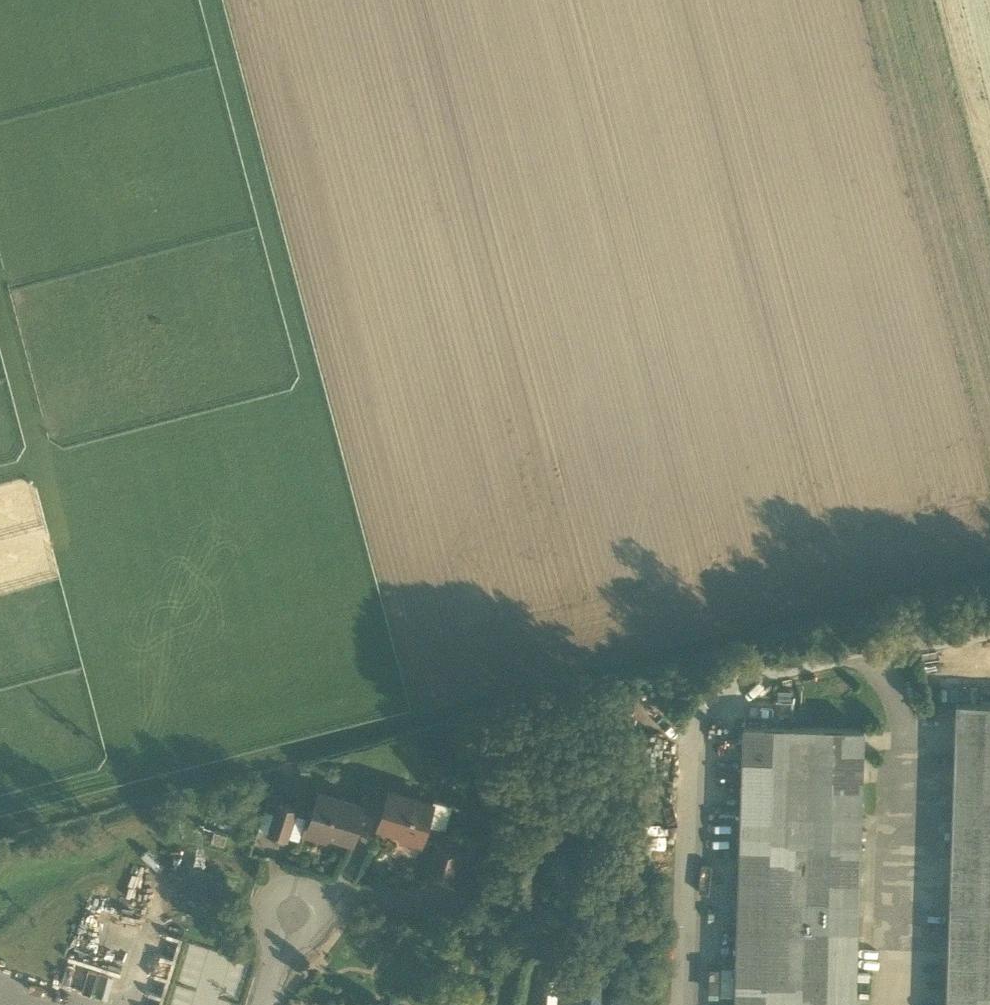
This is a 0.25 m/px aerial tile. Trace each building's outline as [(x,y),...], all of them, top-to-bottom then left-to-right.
[(956,702),(946,1004),(989,1004),(989,703),(956,702)] [(863,728),(743,725),(735,1004),(855,1004),(863,728)] [(381,824),(422,837),(433,802),(391,790),(381,824)] [(311,826),(352,839),(363,804),(321,791),(311,826)] [(269,829),(286,835),(296,806),(278,801),(269,829)] [(430,855),(433,839),(424,837),(423,844),(398,839),(396,849),(430,855)] [(427,875),(452,883),(463,849),(437,841),(427,875)]
